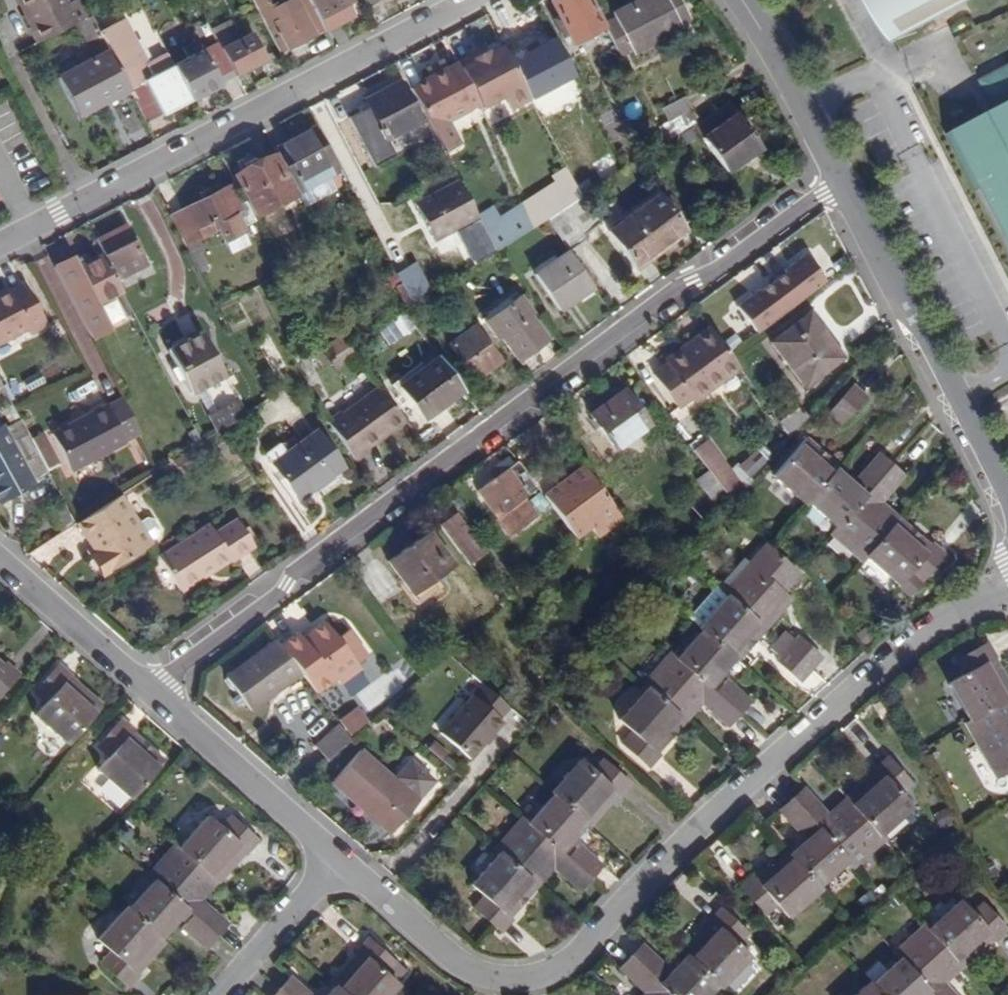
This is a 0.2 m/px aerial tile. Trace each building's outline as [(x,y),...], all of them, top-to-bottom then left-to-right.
[(30,26),(28,28),(36,44),(87,17),(78,0),(72,0),(65,3),(64,0),(17,0),(30,26)] [(308,0),(295,0),(298,7),(277,18),(272,7),(268,0),(251,0),(279,53),(324,30),(308,0)] [(272,7),(277,18),(298,7),(295,0),(286,0),(272,7)] [(324,30),(350,16),(344,4),(349,1),(348,0),(308,0),(324,30)] [(587,0),(549,0),(546,1),(555,17),(565,37),(568,43),(600,27),(587,0)] [(603,23),(620,55),(631,50),(633,54),(682,28),(680,23),(687,19),(678,0),(638,0),(612,14),(614,17),(603,23)] [(897,41),(978,0),(874,0),(897,41)] [(565,37),(555,17),(549,20),(559,40),(565,37)] [(167,106),(188,94),(172,64),(150,75),(122,21),(99,32),(108,49),(128,89),(146,123),(169,111),(167,106)] [(493,29),(502,46),(508,57),(521,50),(507,21),(493,29)] [(220,49),(235,76),(247,69),(254,66),(263,61),(249,34),(220,49)] [(172,64),(188,94),(191,100),(235,77),(235,76),(220,49),(216,41),(172,64)] [(471,57),(486,49),(484,46),(454,60),(456,63),(458,68),(473,61),(471,57)] [(508,57),(502,46),(488,53),(486,49),(471,57),(473,61),(458,68),(476,104),(480,111),(524,89),(508,57)] [(76,116),(128,89),(108,49),(56,76),(76,116)] [(430,77),(410,88),(443,151),(456,144),(444,121),(476,104),(458,68),(456,63),(446,69),(442,61),(426,70),(430,77)] [(986,72),(1000,99),(948,126),(1007,242),(1007,61),(986,72)] [(417,122),(396,81),(363,98),(367,107),(347,117),(373,166),(393,155),(385,138),(417,122)] [(167,106),(169,111),(191,100),(188,94),(167,106)] [(691,108),(685,96),(660,108),(667,121),(691,108)] [(699,136),(735,110),(728,101),(691,125),(699,136)] [(710,109),(705,102),(698,107),(702,114),(710,109)] [(756,139),(735,110),(699,136),(725,171),(744,157),(740,152),(756,139)] [(551,119),(542,123),(551,141),(561,136),(551,119)] [(312,128),(273,148),(297,195),(329,178),(337,174),(312,128)] [(760,145),(756,139),(740,152),(744,157),(760,145)] [(272,155),(234,174),(255,216),(294,196),(272,155)] [(525,209),(534,227),(544,220),(545,219),(580,197),(565,167),(550,177),(558,188),(525,209)] [(335,190),(329,178),(297,195),(303,206),(335,190)] [(479,218),(458,178),(412,202),(433,242),(479,218)] [(200,200),(170,216),(186,247),(201,239),(197,230),(214,221),(230,254),(249,244),(241,228),(255,222),(234,182),(209,196),(200,200)] [(197,193),(200,200),(209,196),(206,188),(197,193)] [(683,230),(658,195),(607,231),(634,266),(683,230)] [(598,221),(580,197),(545,219),(567,251),(587,238),(583,231),(598,221)] [(498,249),(534,227),(525,209),(500,225),(493,214),(481,222),(496,251),(498,249)] [(101,254),(115,280),(146,264),(125,224),(94,241),(101,254)] [(589,290),(564,251),(533,272),(558,311),(589,290)] [(121,293),(115,280),(101,254),(87,261),(83,255),(72,260),(71,257),(53,266),(89,336),(108,326),(98,305),(121,293)] [(412,305),(419,301),(431,293),(414,262),(394,273),(412,305)] [(412,305),(394,273),(384,278),(402,312),(404,310),(412,305)] [(765,328),(801,300),(781,275),(745,303),(765,328)] [(28,328),(30,332),(45,324),(23,282),(7,290),(6,287),(0,290),(0,343),(28,328)] [(431,293),(419,301),(427,312),(439,303),(439,305),(456,293),(448,282),(431,293)] [(133,315),(123,297),(111,303),(120,321),(133,315)] [(530,312),(519,297),(484,322),(495,337),(499,335),(518,360),(545,340),(527,315),(530,312)] [(819,329),(806,313),(769,342),(803,385),(837,359),(816,332),(819,329)] [(402,314),(371,333),(381,349),(412,329),(402,314)] [(499,362),(473,326),(450,343),(475,379),(499,362)] [(712,331),(709,326),(682,345),(685,350),(712,331)] [(199,331),(165,349),(175,369),(170,373),(177,386),(183,383),(189,395),(195,392),(202,388),(214,410),(207,414),(216,432),(224,427),(243,415),(199,331)] [(685,350),(682,345),(663,359),(666,363),(652,374),(676,407),(691,397),(694,400),(739,368),(730,355),(712,331),(685,350)] [(341,334),(320,345),(328,360),(349,346),(341,334)] [(463,390),(437,356),(398,384),(423,418),(463,390)] [(823,410),(837,424),(866,394),(843,372),(826,390),(834,397),(823,410)] [(405,419),(379,386),(340,415),(338,413),(326,421),(355,459),(368,450),(364,445),(383,430),(386,434),(405,419)] [(202,388),(195,392),(207,414),(214,410),(202,388)] [(622,390),(589,413),(614,449),(648,425),(622,390)] [(140,434),(120,396),(51,433),(69,471),(140,434)] [(779,422),(789,436),(797,428),(808,415),(800,406),(779,422)] [(31,414),(17,421),(44,471),(58,465),(31,414)] [(17,421),(3,427),(1,422),(0,422),(0,500),(46,475),(44,471),(17,421)] [(771,475),(804,504),(806,501),(835,469),(837,465),(805,437),(807,435),(797,428),(789,436),(774,454),(782,462),(771,475)] [(284,453),(271,463),(299,499),(342,467),(315,430),(284,453)] [(263,452),(271,463),(284,453),(276,443),(263,452)] [(707,445),(694,454),(705,469),(717,460),(707,445)] [(745,486),(769,458),(757,448),(749,457),(745,454),(729,472),(745,486)] [(876,452),(855,475),(868,486),(889,464),(876,452)] [(492,478),(512,464),(506,456),(487,470),(492,478)] [(512,464),(492,478),(475,491),(509,536),(537,515),(524,498),(537,488),(516,460),(512,464)] [(705,469),(706,470),(722,493),(724,496),(737,487),(717,460),(705,469)] [(179,475),(192,467),(188,461),(175,470),(179,475)] [(828,533),(860,560),(864,555),(898,518),(881,503),(878,506),(872,501),(883,488),(886,490),(900,474),(889,464),(868,486),(857,499),(835,525),(828,533)] [(582,466),(558,484),(563,491),(587,473),(582,466)] [(850,493),(855,486),(835,469),(806,501),(835,525),(857,499),(850,493)] [(722,493),(706,470),(694,478),(710,502),(722,493)] [(592,531),(615,510),(587,473),(563,491),(558,484),(542,495),(550,505),(572,536),(587,525),(592,531)] [(542,495),(539,491),(532,496),(543,511),(550,505),(542,495)] [(152,542),(120,494),(74,523),(84,537),(86,537),(95,551),(89,554),(103,577),(152,542)] [(594,532),(618,514),(615,510),(592,531),(594,532)] [(450,515),(438,524),(453,544),(465,535),(450,515)] [(213,532),(206,522),(155,554),(178,589),(200,575),(198,571),(207,565),(209,569),(228,557),(231,561),(254,547),(236,518),(213,532)] [(930,543),(929,545),(898,518),(864,555),(896,583),(908,570),(918,580),(942,553),(930,543)] [(386,561),(411,595),(436,577),(452,565),(428,531),(386,561)] [(747,557),(751,561),(726,589),(763,622),(785,598),(774,588),(777,585),(781,588),(798,568),(764,538),(747,557)] [(443,586),(436,577),(411,595),(418,604),(443,586)] [(731,652),(735,655),(763,622),(726,589),(697,622),(700,624),(731,652)] [(294,630),(278,642),(300,673),(313,691),(330,678),(329,676),(331,675),(337,682),(357,667),(352,661),(364,652),(345,627),(333,636),(321,619),(301,634),(302,636),(300,638),(294,630)] [(731,652),(700,624),(674,654),(701,677),(708,668),(713,673),(731,652)] [(820,652),(797,632),(787,643),(810,663),(820,652)] [(300,673),(278,642),(275,639),(225,677),(250,711),(300,673)] [(952,681),(973,719),(1007,700),(1007,680),(995,657),(998,655),(992,642),(960,659),(967,673),(952,681)] [(777,655),(800,675),(810,663),(787,643),(777,655)] [(726,723),(738,709),(714,688),(701,677),(674,654),(665,646),(638,677),(644,682),(682,715),(694,701),(691,698),(695,693),(710,707),(710,710),(726,723)] [(15,671),(5,662),(1,665),(0,664),(0,688),(15,671)] [(67,676),(69,673),(57,664),(34,690),(45,701),(34,714),(67,742),(99,704),(67,676)] [(747,698),(725,677),(714,688),(738,709),(747,698)] [(656,748),(654,746),(682,715),(644,682),(616,712),(617,715),(628,726),(619,737),(645,760),(656,748)] [(509,706),(482,683),(439,733),(469,760),(502,721),(498,718),(509,706)] [(973,719),(991,751),(988,753),(1000,775),(1007,771),(1007,700),(973,719)] [(128,729),(130,726),(118,716),(94,742),(106,753),(94,766),(126,793),(159,756),(128,729)] [(314,746),(327,761),(350,740),(338,724),(314,746)] [(578,757),(551,789),(553,791),(585,819),(588,822),(616,791),(618,792),(628,780),(602,757),(592,769),(578,757)] [(877,766),(880,770),(848,797),(880,835),(913,807),(901,791),(911,783),(889,757),(877,766)] [(410,760),(393,778),(417,800),(433,781),(410,760)] [(886,841),(880,835),(848,797),(833,810),(836,814),(831,819),(816,801),(818,800),(804,785),(791,796),(812,819),(823,833),(846,859),(854,868),(886,841)] [(561,836),(566,840),(585,819),(553,791),(528,820),(554,843),(561,836)] [(779,806),(799,830),(812,819),(791,796),(779,806)] [(567,854),(554,843),(528,820),(519,811),(492,843),(498,848),(536,882),(549,867),(546,863),(550,859),(565,873),(563,875),(578,888),(590,875),(567,854)] [(218,824),(206,814),(178,846),(215,879),(244,846),(247,849),(256,837),(228,814),(218,824)] [(815,839),(811,834),(790,852),(818,884),(846,859),(823,833),(815,839)] [(178,904),(192,917),(214,937),(227,923),(206,904),(204,906),(192,895),(199,889),(202,892),(215,879),(178,846),(174,842),(145,875),(152,881),(178,904)] [(600,864),(576,843),(567,854),(590,875),(600,864)] [(508,912),(536,882),(498,848),(470,879),(483,891),(473,902),(499,926),(510,915),(508,912)] [(787,915),(820,886),(818,884),(790,852),(787,848),(754,877),(752,875),(741,885),(763,911),(775,902),(787,915)] [(152,881),(128,909),(159,937),(178,914),(173,910),(178,904),(152,881)] [(929,927),(963,964),(994,935),(996,937),(1007,927),(983,901),(973,911),(960,898),(929,927)] [(132,970),(160,938),(159,937),(128,909),(125,906),(95,939),(107,951),(99,960),(126,983),(135,974),(132,970)] [(710,920),(681,948),(686,953),(717,982),(719,984),(749,953),(735,941),(745,931),(720,906),(708,917),(710,920)] [(182,927),(206,947),(214,937),(192,917),(182,927)] [(924,982),(936,994),(960,994),(957,993),(955,994),(940,978),(946,973),(951,976),(963,964),(929,927),(923,920),(893,948),(900,956),(901,956),(924,982)] [(329,981),(331,982),(345,994),(383,994),(396,980),(384,970),(393,960),(365,936),(356,945),(358,949),(329,981)] [(662,961),(639,939),(628,950),(651,972),(662,961)] [(651,972),(628,950),(616,963),(632,978),(633,976),(648,992),(645,994),(675,994),(666,986),(651,972)] [(717,982),(686,953),(666,973),(672,980),(666,986),(675,994),(705,994),(717,982)] [(916,990),(924,982),(901,956),(900,956),(872,982),(884,994),(921,994),(916,990)] [(285,973),(275,984),(288,994),(306,994),(308,993),(285,973)] [(872,982),(870,981),(855,994),(884,994),(872,982)] [(331,982),(320,994),(345,994),(331,982)] [(275,984),(265,994),(288,994),(275,984)]
